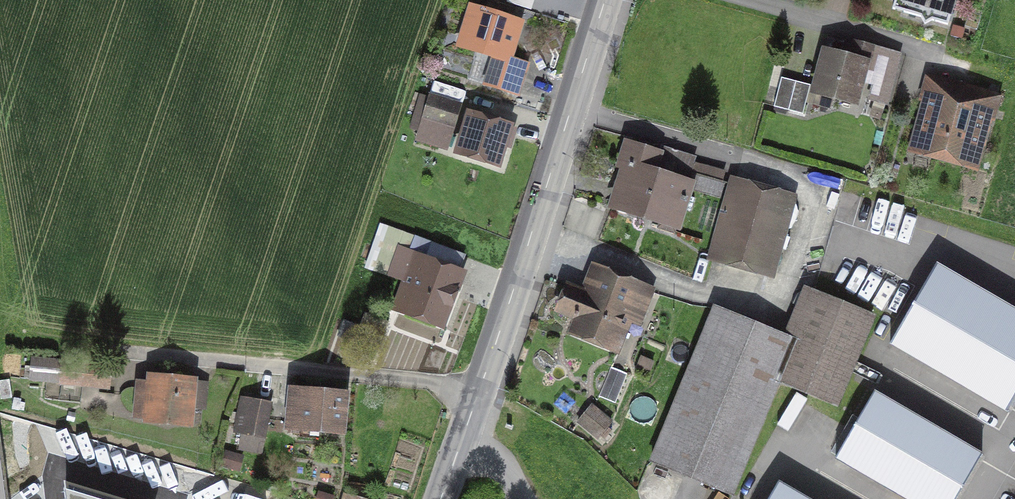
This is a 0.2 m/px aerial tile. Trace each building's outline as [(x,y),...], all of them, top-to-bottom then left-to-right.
[(950,0),(891,0),(890,3),(945,19),(950,0)] [(505,60),(517,23),(472,9),(460,48),(499,61),(491,87),(514,94),(523,66),(505,60)] [(824,52),(814,90),(854,101),(862,72),(890,79),(897,56),(854,45),(850,59),(824,52)] [(801,116),(809,87),(780,79),(772,108),(801,116)] [(970,163),(984,111),(931,97),(917,149),(970,163)] [(423,118),(452,127),(458,108),(429,99),(423,118)] [(469,117),(458,154),(495,165),(506,128),(469,117)] [(622,167),(624,167),(612,207),(660,222),(658,228),(674,233),(689,184),(671,178),(671,180),(651,174),(656,155),(629,147),(622,167)] [(788,202),(732,186),(712,256),(768,272),(788,202)] [(455,274),(461,257),(380,228),(368,261),(416,279),(404,313),(439,325),(457,274),(455,274)] [(559,312),(581,321),(576,334),(610,348),(628,303),(644,309),(650,293),(600,273),(590,298),(569,289),(559,312)] [(714,309),(650,463),(731,496),(777,382),(835,406),(871,318),(812,293),(792,341),(714,309)] [(80,383),(80,386),(108,389),(110,368),(82,365),(82,368),(62,366),(60,381),(80,383)] [(614,405),(626,375),(610,368),(597,398),(614,405)] [(138,389),(136,416),(187,421),(191,384),(151,380),(150,390),(138,389)] [(300,420),(300,429),(340,432),(343,397),(291,393),(289,419),(300,420)] [(980,457),(872,395),(837,455),(913,498),(956,498),(980,457)] [(239,449),(259,453),(268,405),(249,402),(249,404),(240,402),(234,433),(242,434),(239,449)] [(597,439),(609,424),(595,412),(583,427),(597,439)] [(780,488),(774,498),(800,498),(780,488)] [(70,491),(71,498),(98,498),(70,491)]
